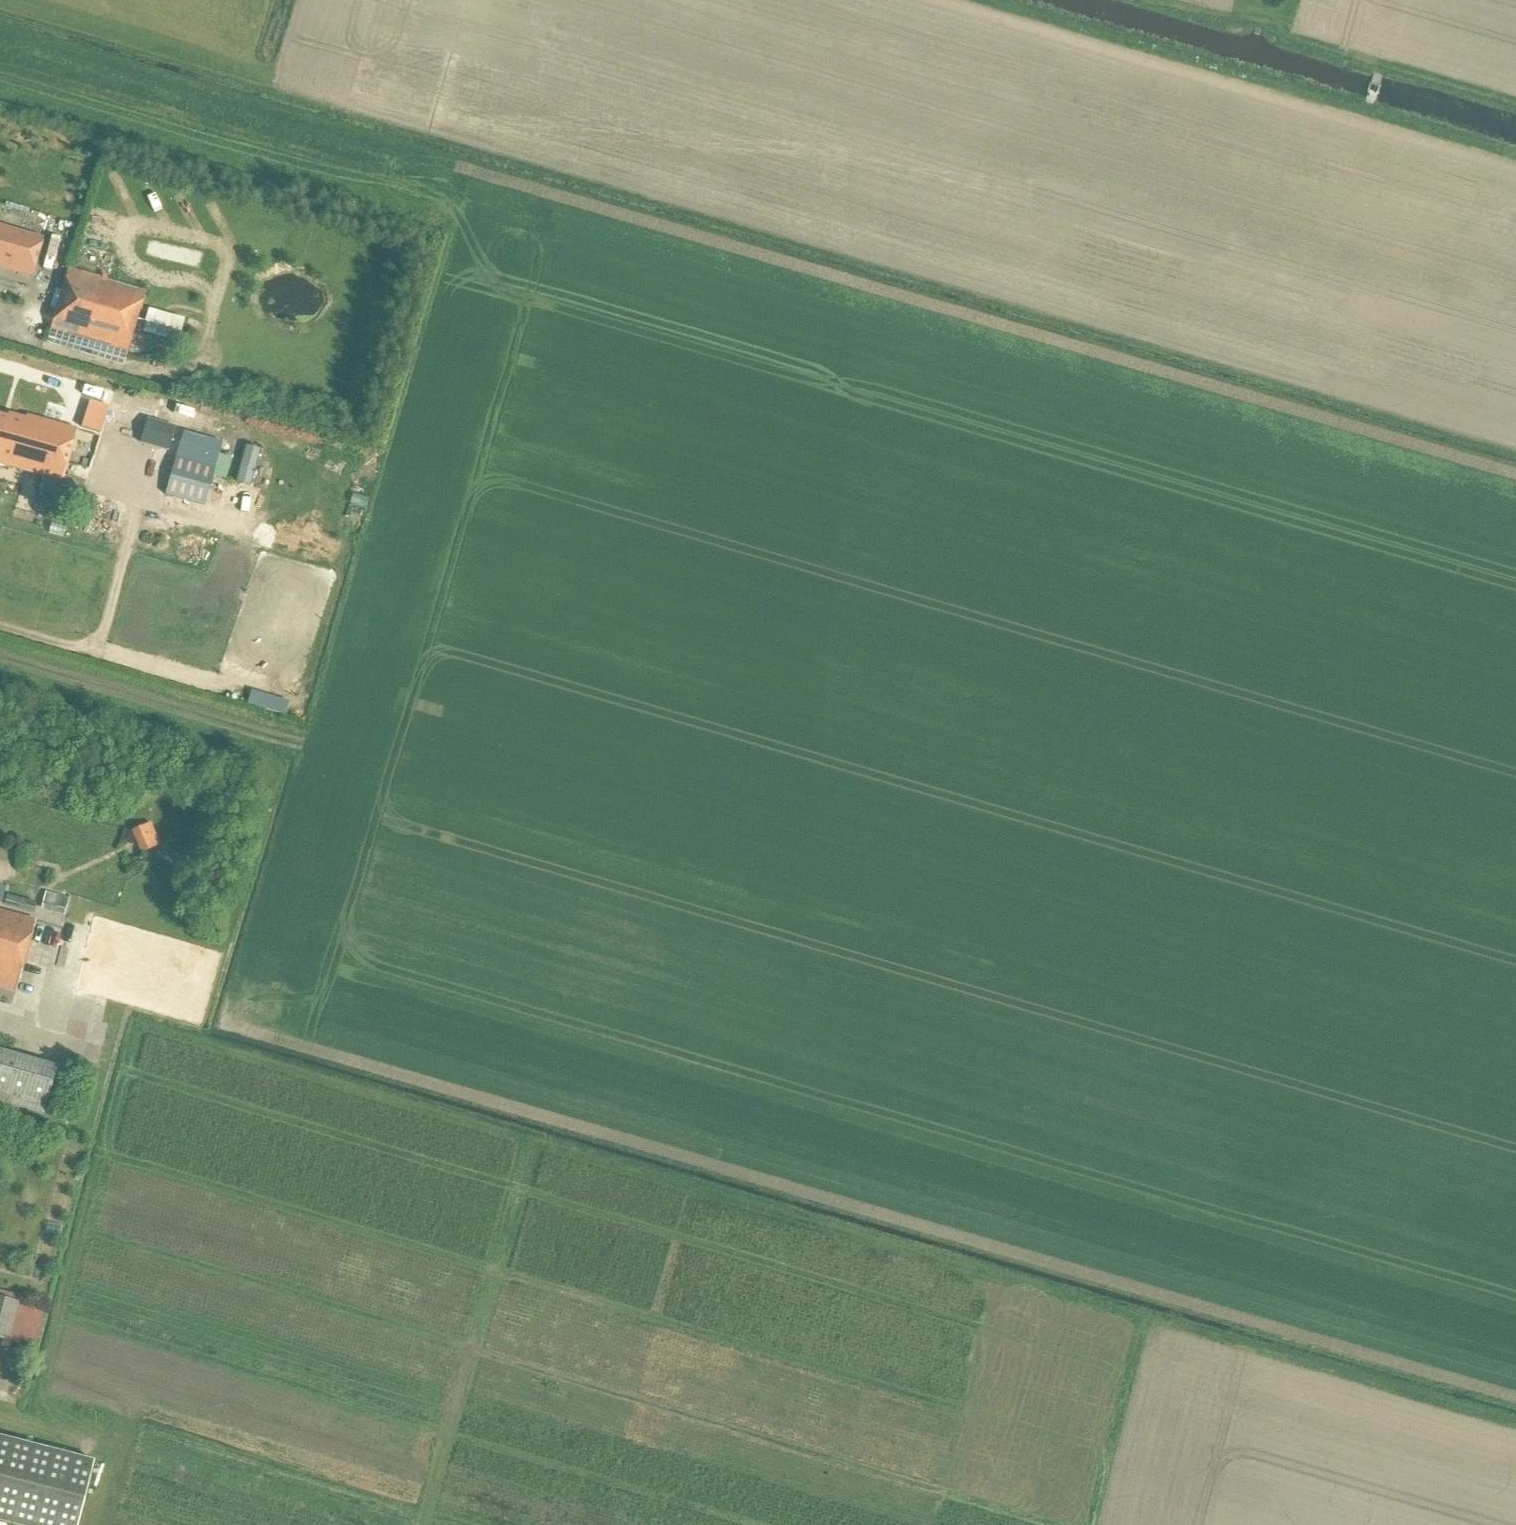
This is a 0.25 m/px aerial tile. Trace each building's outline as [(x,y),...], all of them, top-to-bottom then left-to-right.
[(33,278),(43,240),(0,227),(0,268),(33,278)] [(146,289),(69,266),(49,334),(127,356),(146,289)] [(148,311),(145,333),(182,338),(185,316),(148,311)] [(90,399),(82,427),(103,433),(111,405),(90,399)] [(77,431),(27,416),(26,420),(9,415),(7,421),(0,419),(0,465),(62,482),(77,431)] [(140,444),(167,452),(174,429),(147,421),(140,444)] [(250,488),(260,450),(245,446),(235,485),(250,488)] [(215,469),(176,458),(165,496),(205,507),(215,469)] [(132,830),(142,853),(161,845),(151,822),(132,830)] [(68,901),(45,895),(41,912),(63,918),(68,901)] [(16,993),(36,921),(0,911),(0,988),(16,993)] [(44,1115),(57,1069),(0,1053),(0,1103),(44,1115)] [(8,1343),(18,1304),(0,1299),(0,1340),(8,1343)] [(18,1304),(8,1343),(35,1349),(45,1310),(18,1304)] [(19,1524),(78,1524),(94,1461),(0,1436),(0,1520),(19,1524)]
